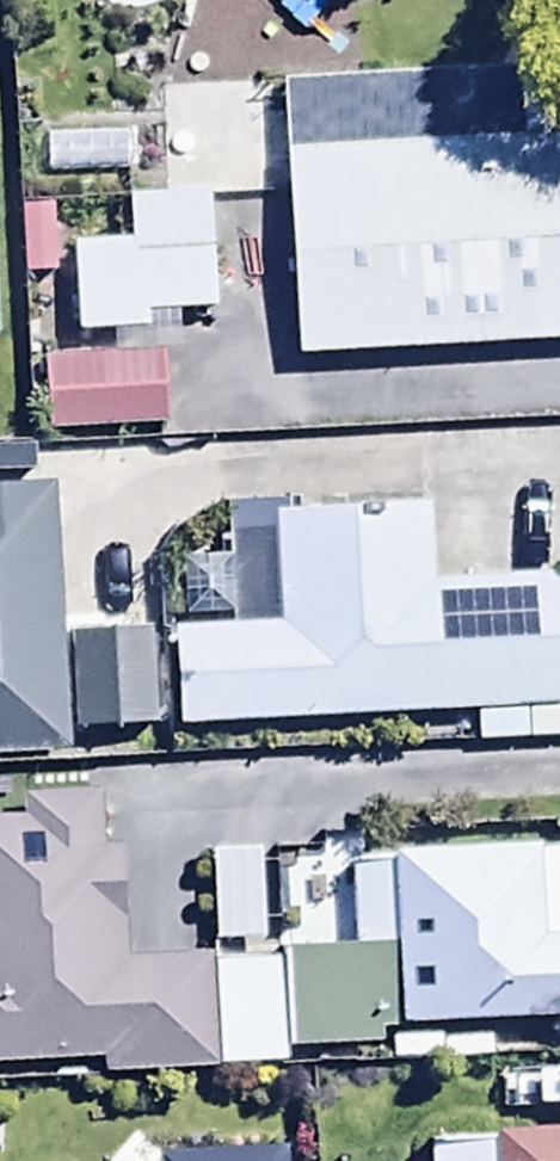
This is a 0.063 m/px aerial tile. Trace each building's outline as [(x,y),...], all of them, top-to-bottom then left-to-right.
[(283,147),(295,354),(559,339),(559,131),(283,147)] [(127,239),(199,235),(196,187),(125,191),(127,239)] [(127,239),(70,243),(75,323),(148,318),(148,309),(207,306),(203,235),(199,235),(127,239)] [(152,353),(36,359),(40,428),(156,421),(152,353)] [(47,487),(0,490),(0,759),(67,754),(47,487)] [(178,722),(559,703),(559,581),(434,588),(430,513),(271,521),(276,623),(173,629),(178,722)] [(148,621),(68,626),(75,731),(154,726),(148,621)] [(29,792),(30,821),(0,822),(0,1065),(99,1062),(100,1079),(211,1075),(208,955),(117,958),(113,850),(101,850),(99,790),(29,792)] [(257,843),(202,846),(209,946),(263,943),(257,843)] [(349,951),(286,950),(291,1044),(386,1039),(386,1028),(559,1020),(559,849),(538,850),(538,845),(391,853),(391,871),(350,870),(349,951)] [(278,958),(213,960),(217,1068),(282,1066),(278,958)] [(552,1116),(552,1130),(428,1137),(429,1160),(559,1160),(559,1115),(552,1116)]
